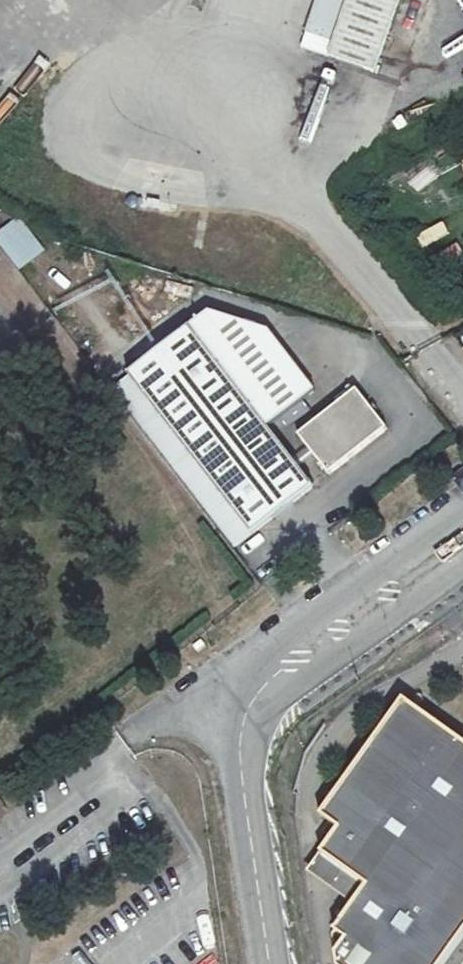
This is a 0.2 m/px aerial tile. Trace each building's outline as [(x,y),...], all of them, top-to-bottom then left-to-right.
[(327,59),(371,74),(374,64),(397,0),(348,0),(327,59)] [(39,257),(24,219),(0,228),(0,241),(11,268),(39,257)] [(301,468),(294,458),(269,426),(287,412),(242,353),(223,368),(192,328),(132,376),(254,531),(314,484),(301,468)] [(301,433),(311,446),(319,455),(331,471),(388,427),(358,388),(301,433)] [(319,455),(311,446),(294,458),(301,468),(319,455)] [(462,933),(462,745),(405,701),(319,817),(336,830),(318,854),(363,887),(331,931),(343,940),(333,953),(334,963),(440,963),(462,933)]
